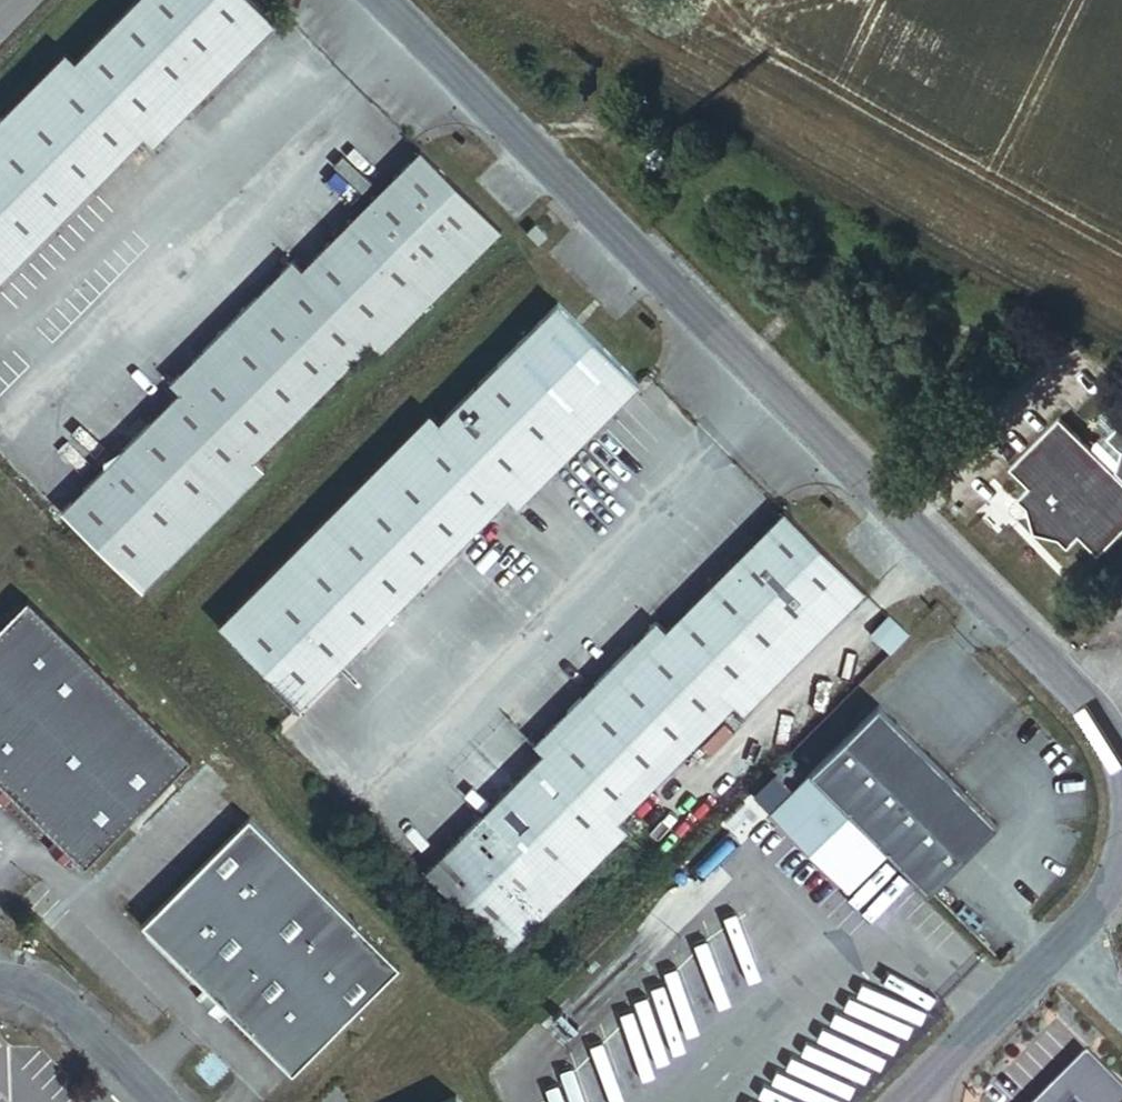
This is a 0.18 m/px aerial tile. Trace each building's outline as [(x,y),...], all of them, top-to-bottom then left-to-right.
[(253,0),(134,0),(73,61),(64,52),(0,117),(0,279),(140,138),(150,147),(275,21),(253,0)] [(502,231),(421,151),(301,270),(293,262),(174,382),(184,393),(65,513),(143,590),(264,469),(256,460),(370,346),(379,354),(502,231)] [(637,380),(557,301),(439,420),(430,411),(218,625),(300,706),(509,494),(517,502),(637,380)] [(1057,418),(1009,468),(1027,487),(1016,499),(1024,507),(1038,529),(1059,541),(1067,549),(1079,538),(1098,557),(1121,532),(1121,418),(1090,450),(1057,418)] [(864,592),(784,513),(666,631),(656,621),(532,746),(542,757),(426,873),(506,952),(626,832),(615,822),(733,704),(743,714),(864,592)] [(28,600),(0,628),(0,783),(86,869),(192,762),(28,600)] [(998,826),(879,706),(810,774),(889,853),(929,894),(998,826)] [(889,853),(810,774),(771,813),(850,892),(889,853)] [(401,971),(251,821),(144,926),(294,1077),(401,971)] [(1086,1059),(1042,1101),(1121,1101),(1121,1095),(1086,1059)]
